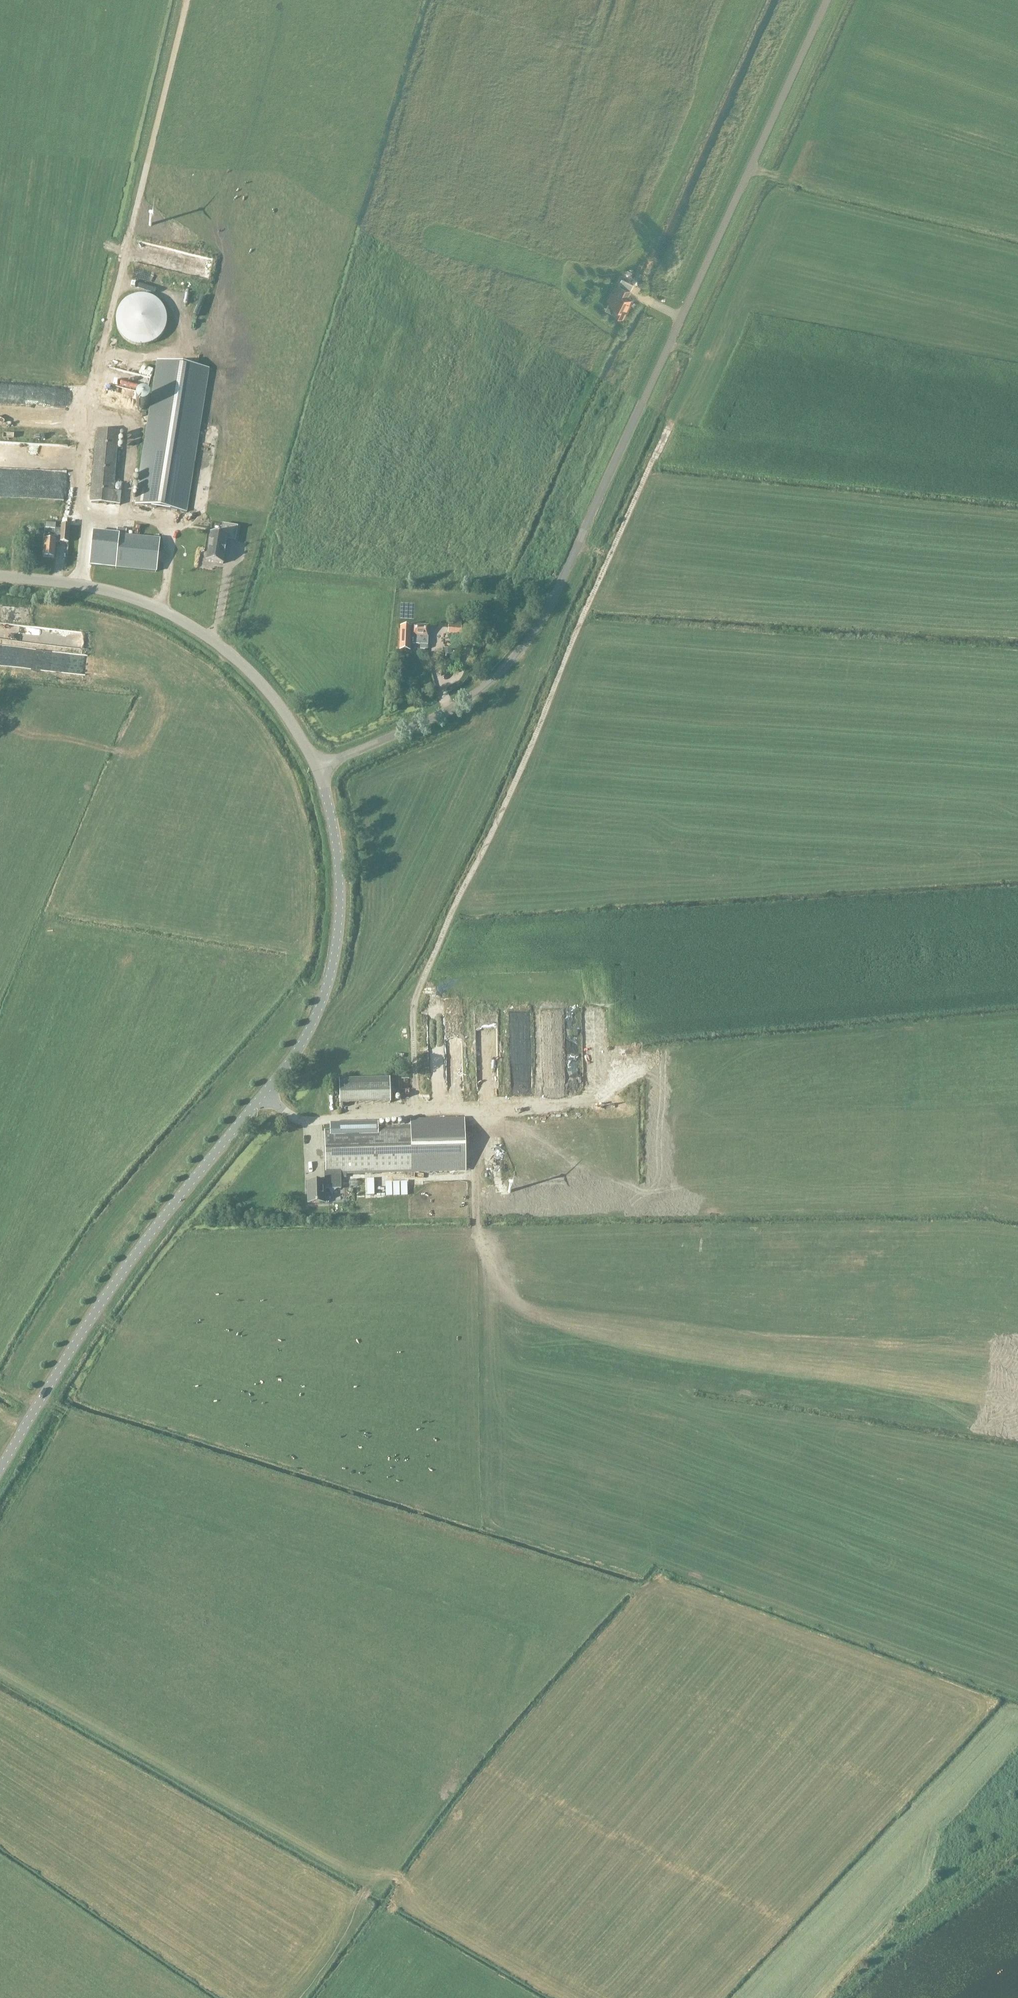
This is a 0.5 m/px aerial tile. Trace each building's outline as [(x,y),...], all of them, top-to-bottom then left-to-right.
[(621,282),(619,285),(618,284),(609,303),(610,304),(608,308),(613,310),(612,312),(622,317),(624,311),(626,311),(631,300),(626,297),(629,290),(631,286),(625,282),(624,283),(621,282)] [(167,326),(167,321),(167,316),(165,311),(163,307),(160,303),(156,300),(152,297),(147,296),(142,296),(137,296),(132,297),(128,300),(124,303),(121,307),(119,311),(117,316),(117,321),(117,326),(118,331),(121,335),(124,339),(128,342),(132,344),(137,346),(142,346),(147,346),(152,344),(156,342),(160,339),(163,335),(165,331),(167,326)] [(158,362),(136,504),(185,512),(207,370),(158,362)] [(137,380),(128,388),(136,397),(145,389),(137,380)] [(144,396),(143,396),(142,396),(141,397),(140,397),(139,397),(138,398),(138,399),(137,399),(137,400),(136,401),(136,402),(136,403),(136,404),(136,405),(136,406),(137,406),(137,407),(138,409),(139,409),(140,410),(141,410),(142,410),(143,410),(144,410),(145,410),(146,410),(147,409),(148,408),(149,407),(149,406),(150,405),(150,404),(150,403),(150,402),(150,401),(149,401),(149,400),(148,399),(148,398),(147,398),(146,397),(145,397),(144,396)] [(113,492),(118,431),(97,429),(90,502),(120,505),(121,492),(113,492)] [(25,458),(25,450),(39,450),(39,455),(55,455),(55,443),(0,442),(0,458),(25,458)] [(118,535),(119,525),(93,522),(90,547),(99,548),(99,550),(117,552),(115,567),(156,572),(159,539),(118,535)] [(55,529),(56,524),(45,523),(44,535),(44,539),(42,556),(54,557),(55,541),(68,542),(70,525),(62,524),(61,530),(55,529)] [(238,527),(222,525),(221,535),(211,533),(206,561),(224,564),(228,540),(236,541),(238,527)] [(10,608),(11,622),(31,622),(31,608),(10,608)] [(410,629),(410,627),(401,627),(400,650),(409,650),(410,644),(420,645),(419,648),(427,649),(427,645),(427,637),(428,637),(428,626),(413,625),(413,630),(410,629)] [(461,626),(449,626),(448,634),(461,634),(461,626)] [(482,632),(477,626),(469,632),(474,638),(482,632)] [(445,689),(439,662),(430,664),(436,691),(445,689)] [(528,1052),(527,1022),(512,1022),(512,1053),(528,1052)] [(450,1024),(451,1039),(469,1038),(468,1023),(450,1024)] [(390,1103),(389,1078),(339,1080),(340,1104),(390,1103)] [(410,1122),(410,1129),(352,1130),(351,1123),(342,1123),(342,1130),(324,1131),(326,1173),(326,1182),(307,1182),(308,1203),(325,1203),(324,1189),(341,1189),(340,1173),(465,1170),(464,1120),(410,1122)]
